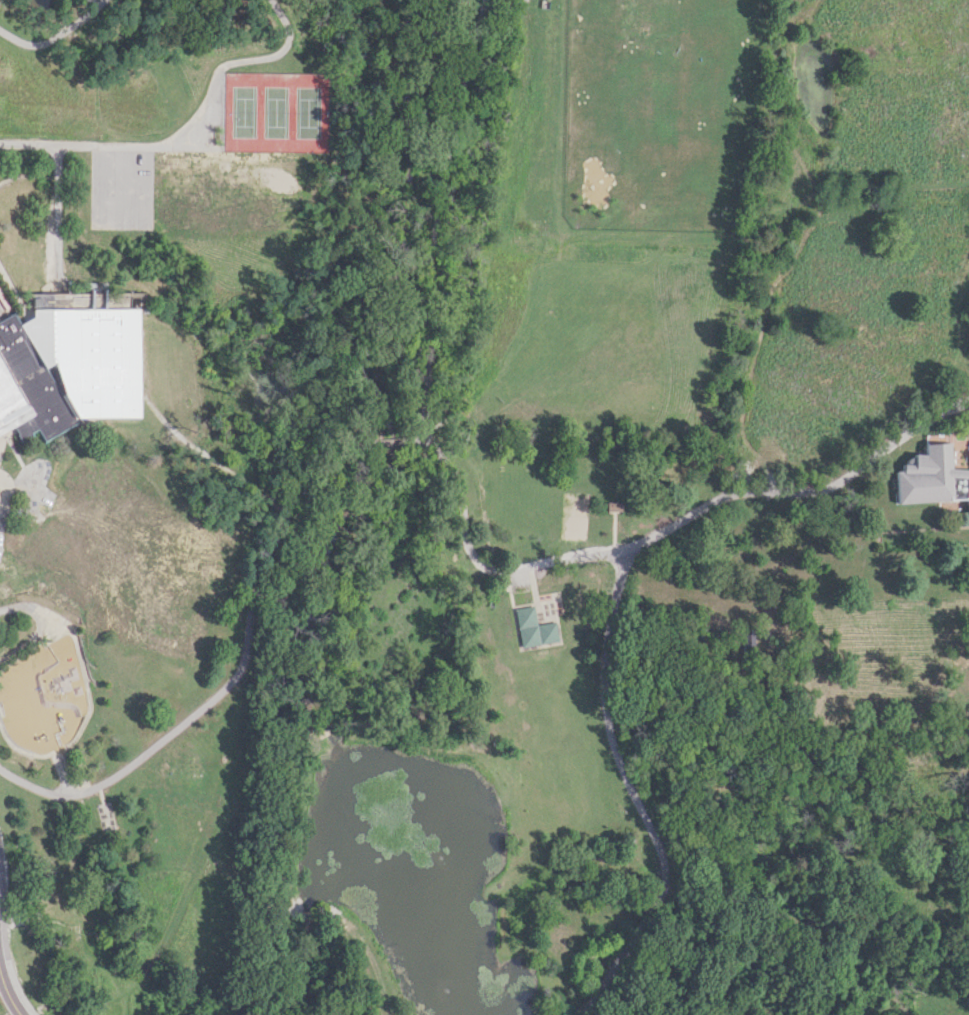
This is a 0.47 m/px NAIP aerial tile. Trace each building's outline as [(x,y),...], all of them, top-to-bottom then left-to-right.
[(13,427),(21,443),(30,438),(30,431),(38,431),(43,440),(75,424),(75,418),(135,417),(134,308),(126,308),(126,291),(85,291),(82,293),(30,293),(30,317),(17,324),(12,314),(0,320),(0,434),(13,427)] [(965,499),(966,516),(968,516),(968,468),(950,469),(949,443),(931,435),(924,435),(924,453),(909,454),(902,470),(894,470),(895,502),(965,499)] [(515,608),(520,647),(559,641),(557,622),(537,624),(534,606),(515,608)]
